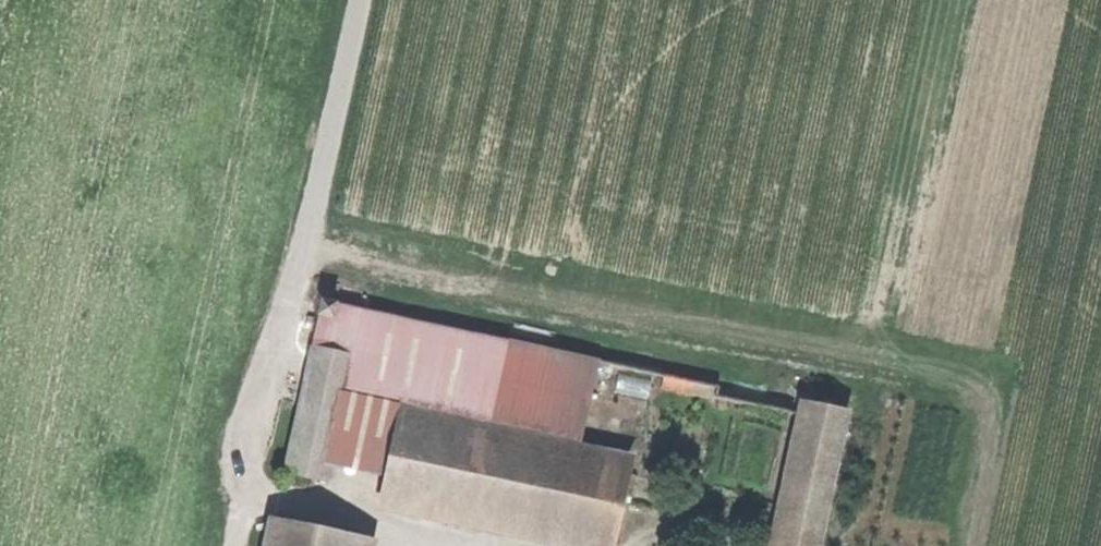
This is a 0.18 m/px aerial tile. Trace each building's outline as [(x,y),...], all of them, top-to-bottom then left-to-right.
[(319,313),(335,317),(338,304),(322,300),(319,313)] [(285,471),(325,480),(352,359),(312,349),(285,471)] [(806,405),(804,413),(776,545),(820,545),(848,414),(806,405)] [(626,472),(400,423),(386,490),(611,541),(626,472)] [(358,539),(274,521),(268,545),(356,545),(358,539)]
